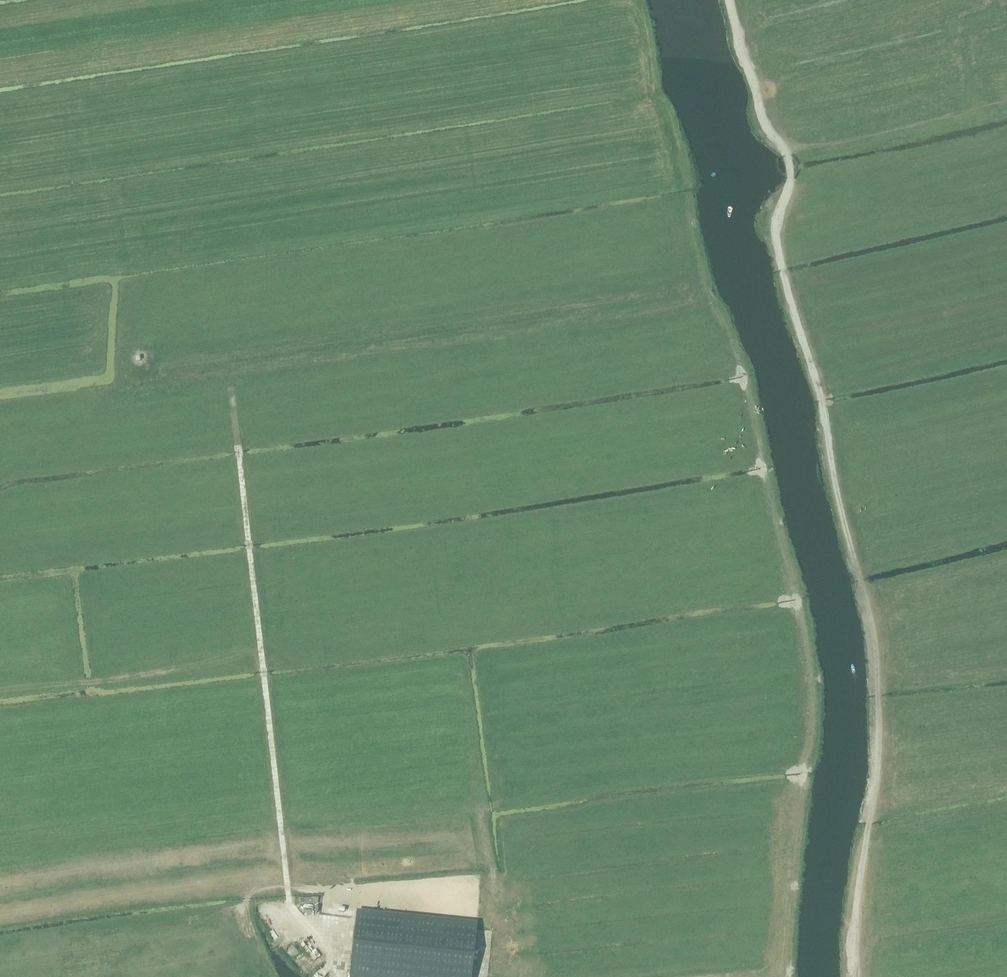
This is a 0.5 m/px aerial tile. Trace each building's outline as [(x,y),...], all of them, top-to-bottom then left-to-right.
[(349,976),(470,976),(476,923),(356,910),(349,976)]
